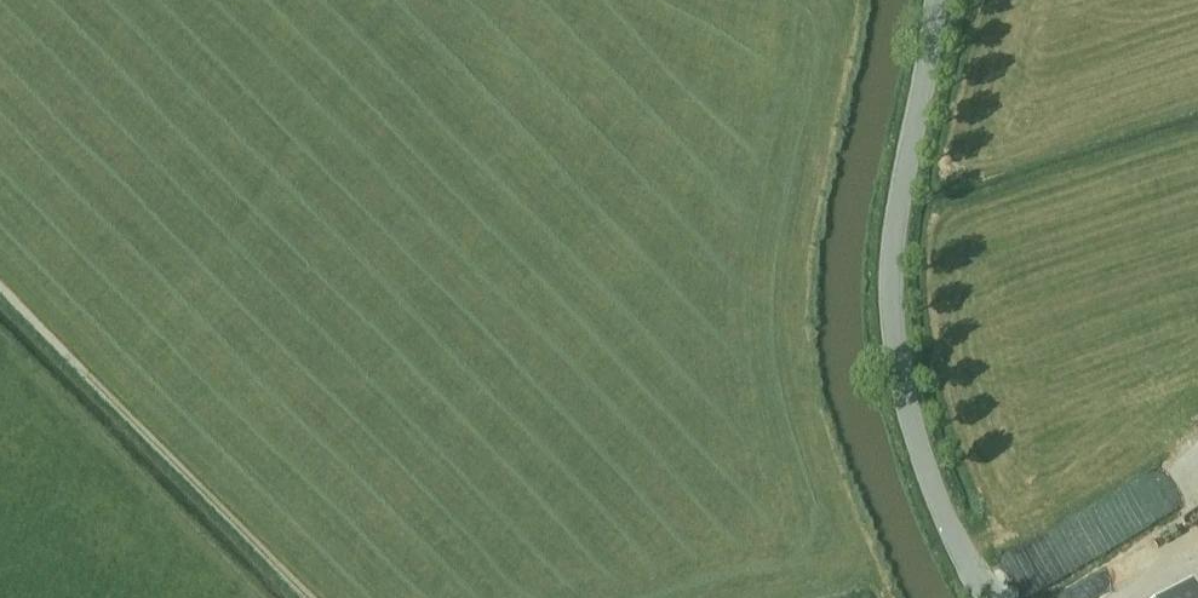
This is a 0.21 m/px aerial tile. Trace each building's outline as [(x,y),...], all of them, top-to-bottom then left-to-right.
[(1069,525),(1026,548),(1044,584),(1097,556),(1084,532),(1067,541),(1076,559),(1066,564),(1055,543),(1073,533),(1069,525)] [(1193,584),(1174,597),(1197,597),(1197,591),(1193,584)]
